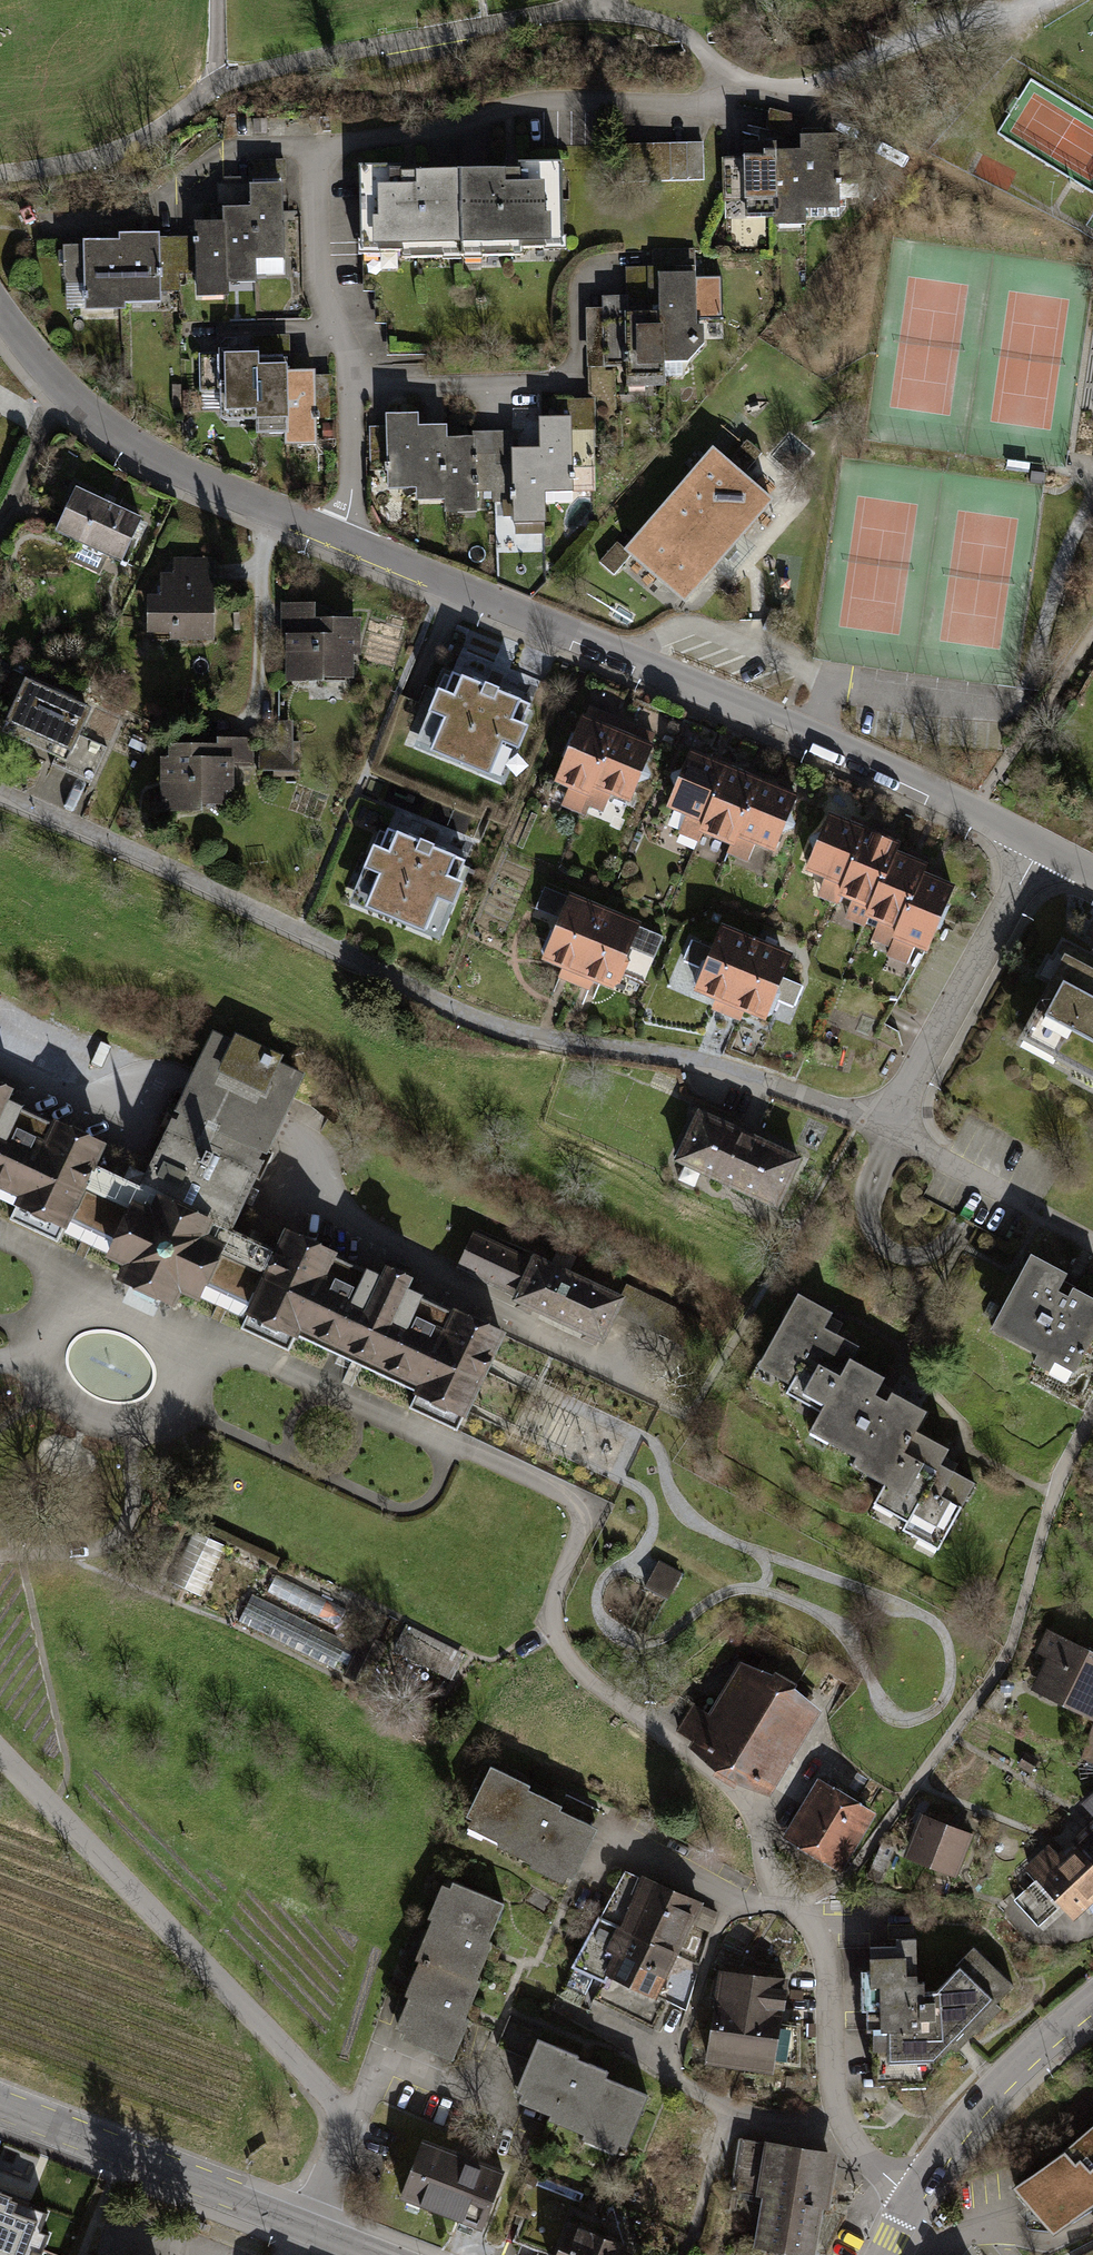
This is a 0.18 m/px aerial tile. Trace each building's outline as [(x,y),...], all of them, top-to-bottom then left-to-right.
[(762,140),(743,140),(742,155),(721,155),(723,201),(744,200),(744,215),(774,214),(773,223),(805,223),(805,207),(840,206),(838,132),(805,132),(804,115),(769,108),(762,140)] [(704,180),(703,141),(614,142),(617,181),(704,180)] [(515,165),(457,166),(460,255),(522,254),(521,246),(563,246),(560,158),(515,159),(515,165)] [(217,204),(191,204),(193,235),(194,273),(195,296),(225,294),(225,282),(254,281),(254,273),(285,274),(285,159),(249,160),(249,183),(216,184),(217,204)] [(400,162),(358,161),(360,249),(400,249),(400,255),(460,255),(457,166),(400,168),(400,162)] [(80,244),(63,245),(63,274),(67,282),(82,281),(86,308),(123,308),(123,300),(160,299),(159,292),(180,292),(180,273),(194,273),(193,235),(158,236),(158,231),(116,232),(117,238),(80,237),(80,244)] [(624,267),(626,293),(600,293),(602,308),(586,308),(591,398),(592,423),(593,430),(622,429),(620,368),(626,368),(628,386),(666,386),(664,362),(689,361),(705,342),(705,323),(697,323),(696,248),(653,250),(654,265),(624,267)] [(252,348),(218,347),(217,353),(198,352),(199,391),(219,389),(220,418),(253,418),(254,432),(281,429),(281,453),(315,442),(314,418),(334,419),(331,375),(313,376),(313,367),(290,368),(289,333),(252,335),(252,348)] [(513,430),(480,431),(481,501),(510,500),(511,533),(544,533),(544,490),(573,489),(571,424),(592,423),(591,398),(557,398),(557,415),(538,415),(540,446),(514,447),(513,430)] [(416,411),(382,413),(386,487),(416,489),(416,498),(442,498),(444,511),(477,511),(473,436),(445,436),(445,423),(417,424),(416,411)] [(762,453),(748,440),(730,461),(744,474),(762,453)] [(730,461),(712,446),(621,547),(630,554),(688,600),(772,498),(744,474),(730,461)] [(141,516),(74,485),(51,530),(121,561),(141,516)] [(630,554),(621,547),(616,543),(599,564),(614,577),(630,554)] [(158,572),(158,593),(144,593),(144,631),(168,631),(168,640),(211,639),(213,556),(173,557),(172,572),(158,572)] [(314,601),(279,601),(279,632),(284,631),(284,680),(353,678),(352,654),(360,654),(360,616),(313,616),(314,601)] [(530,702),(451,668),(442,688),(433,684),(408,745),(507,784),(528,726),(522,723),(530,702)] [(24,677),(0,728),(0,732),(57,757),(52,766),(92,783),(106,748),(77,734),(90,707),(24,677)] [(616,726),(580,712),(555,781),(568,786),(561,807),(580,813),(584,804),(616,726)] [(292,742),(293,721),(263,720),(262,750),(259,750),(258,771),(298,771),(300,742),(292,742)] [(654,743),(616,726),(584,804),(602,811),(609,794),(628,801),(654,743)] [(166,756),(159,756),(159,811),(200,809),(199,804),(226,805),(226,790),(234,790),(233,764),(255,765),(255,738),(215,736),(215,743),(165,741),(166,756)] [(799,793),(687,747),(663,804),(686,813),(678,833),(696,841),(702,831),(730,845),(727,854),(748,863),(757,842),(775,850),(799,793)] [(900,841),(828,812),(802,869),(824,878),(817,897),(837,906),(840,897),(851,901),(843,918),(865,928),(868,919),(878,922),(871,941),(889,947),(886,955),(906,964),(913,947),(926,953),(957,886),(925,870),(928,862),(897,849),(900,841)] [(464,859),(386,827),(378,846),(371,843),(347,901),(436,938),(461,882),(455,880),(464,859)] [(606,910),(545,885),(534,909),(556,917),(538,957),(561,968),(556,978),(572,983),(606,910)] [(664,934),(606,910),(572,983),(587,990),(591,980),(612,988),(630,948),(654,958),(664,934)] [(758,938),(720,923),(710,947),(692,939),(683,961),(701,968),(691,990),(716,1001),(711,1009),(723,1015),(758,938)] [(1061,936),(1052,954),(1046,951),(1034,974),(1047,984),(1015,1044),(1068,1077),(1065,1083),(1092,1098),(1092,949),(1091,952),(1061,936)] [(792,953),(758,938),(723,1015),(740,1021),(743,1012),(765,1020),(773,997),(793,1006),(801,986),(781,977),(792,953)] [(300,1078),(205,1031),(178,1085),(129,1185),(100,1243),(92,1260),(116,1271),(109,1285),(158,1309),(166,1293),(189,1304),(196,1290),(224,1232),(274,1131),(300,1078)] [(6,1211),(1,1222),(51,1246),(62,1225),(100,1243),(129,1185),(92,1167),(101,1149),(43,1120),(42,1123),(8,1107),(14,1096),(0,1090),(0,1208),(6,1211)] [(801,1156),(697,1108),(673,1160),(779,1207),(801,1156)] [(476,1230),(456,1271),(515,1298),(510,1310),(602,1353),(626,1300),(476,1230)] [(489,1365),(500,1343),(442,1315),(440,1321),(399,1301),(405,1288),(366,1268),(361,1278),(330,1263),(332,1259),(274,1231),(264,1252),(224,1232),(196,1290),(242,1312),(232,1332),(282,1356),(287,1346),(403,1403),(398,1412),(453,1439),(469,1406),(489,1365)] [(1031,1251),(991,1330),(1037,1354),(1033,1362),(1048,1372),(1055,1359),(1075,1371),(1092,1336),(1092,1297),(1073,1287),(1067,1294),(1058,1289),(1067,1271),(1031,1251)] [(829,1312),(798,1293),(756,1367),(789,1385),(784,1394),(820,1413),(807,1431),(857,1460),(852,1469),(881,1483),(871,1501),(907,1519),(900,1531),(938,1550),(975,1483),(940,1465),(948,1448),(915,1431),(925,1410),(889,1390),(884,1400),(874,1395),(885,1376),(850,1359),(856,1346),(822,1327),(829,1312)] [(682,1573),(658,1559),(643,1587),(666,1601),(682,1573)] [(254,1593),(241,1619),(339,1667),(352,1641),(254,1593)] [(1047,1629),(1036,1653),(1047,1659),(1030,1691),(1092,1723),(1092,1652),(1047,1629)] [(820,1707),(747,1664),(712,1717),(693,1704),(677,1727),(695,1740),(688,1750),(769,1799),(820,1707)] [(1080,1761),(1092,1766),(1092,1725),(1080,1761)] [(528,1785),(490,1766),(462,1828),(497,1843),(494,1847),(531,1866),(529,1869),(567,1888),(596,1829),(558,1811),(560,1805),(526,1791),(528,1785)] [(840,1873),(876,1813),(819,1779),(782,1839),(840,1873)] [(1081,1802),(1092,1815),(1092,1792),(1081,1802)] [(975,1834),(920,1812),(902,1857),(957,1878),(975,1834)] [(1072,1841),(1092,1864),(1092,1822),(1072,1841)] [(1072,1841),(1059,1855),(1049,1844),(1024,1867),(1035,1879),(1013,1901),(1038,1928),(1060,1906),(1074,1920),(1092,1903),(1092,1864),(1072,1841)] [(704,1905),(640,1875),(618,1926),(677,1955),(704,1905)] [(486,1942),(504,1904),(443,1878),(426,1919),(431,1922),(414,1958),(475,1981),(492,1944),(486,1942)] [(677,1955),(618,1926),(605,1953),(611,1956),(601,1976),(656,2000),(677,1955)] [(895,1947),(869,1947),(874,2084),(925,2081),(954,2050),(957,2054),(1001,2009),(995,2005),(1014,1987),(974,1947),(934,1992),(925,1993),(925,1983),(917,1983),(916,1939),(894,1939),(895,1947)] [(475,1981),(414,1958),(400,1992),(403,1995),(387,2037),(452,2059),(470,2020),(464,2018),(480,1983),(475,1981)] [(789,1979),(717,1970),(702,2064),(774,2074),(775,2061),(799,2066),(798,2024),(781,2022),(789,1979)] [(576,2055),(536,2039),(510,2101),(549,2115),(546,2121),(583,2134),(581,2139),(622,2158),(648,2096),(605,2078),(607,2071),(575,2059),(576,2055)] [(1015,2188),(1053,2236),(1092,2202),(1092,2122),(1015,2188)] [(739,2138),(731,2190),(762,2194),(753,2247),(800,2254),(815,2254),(822,2208),(830,2209),(837,2154),(739,2138)] [(506,2173),(420,2139),(396,2197),(481,2231),(506,2173)] [(77,2254),(85,2254),(102,2218),(87,2211),(68,2251),(77,2254)] [(568,2224),(555,2254),(634,2254),(637,2249),(568,2224)]
